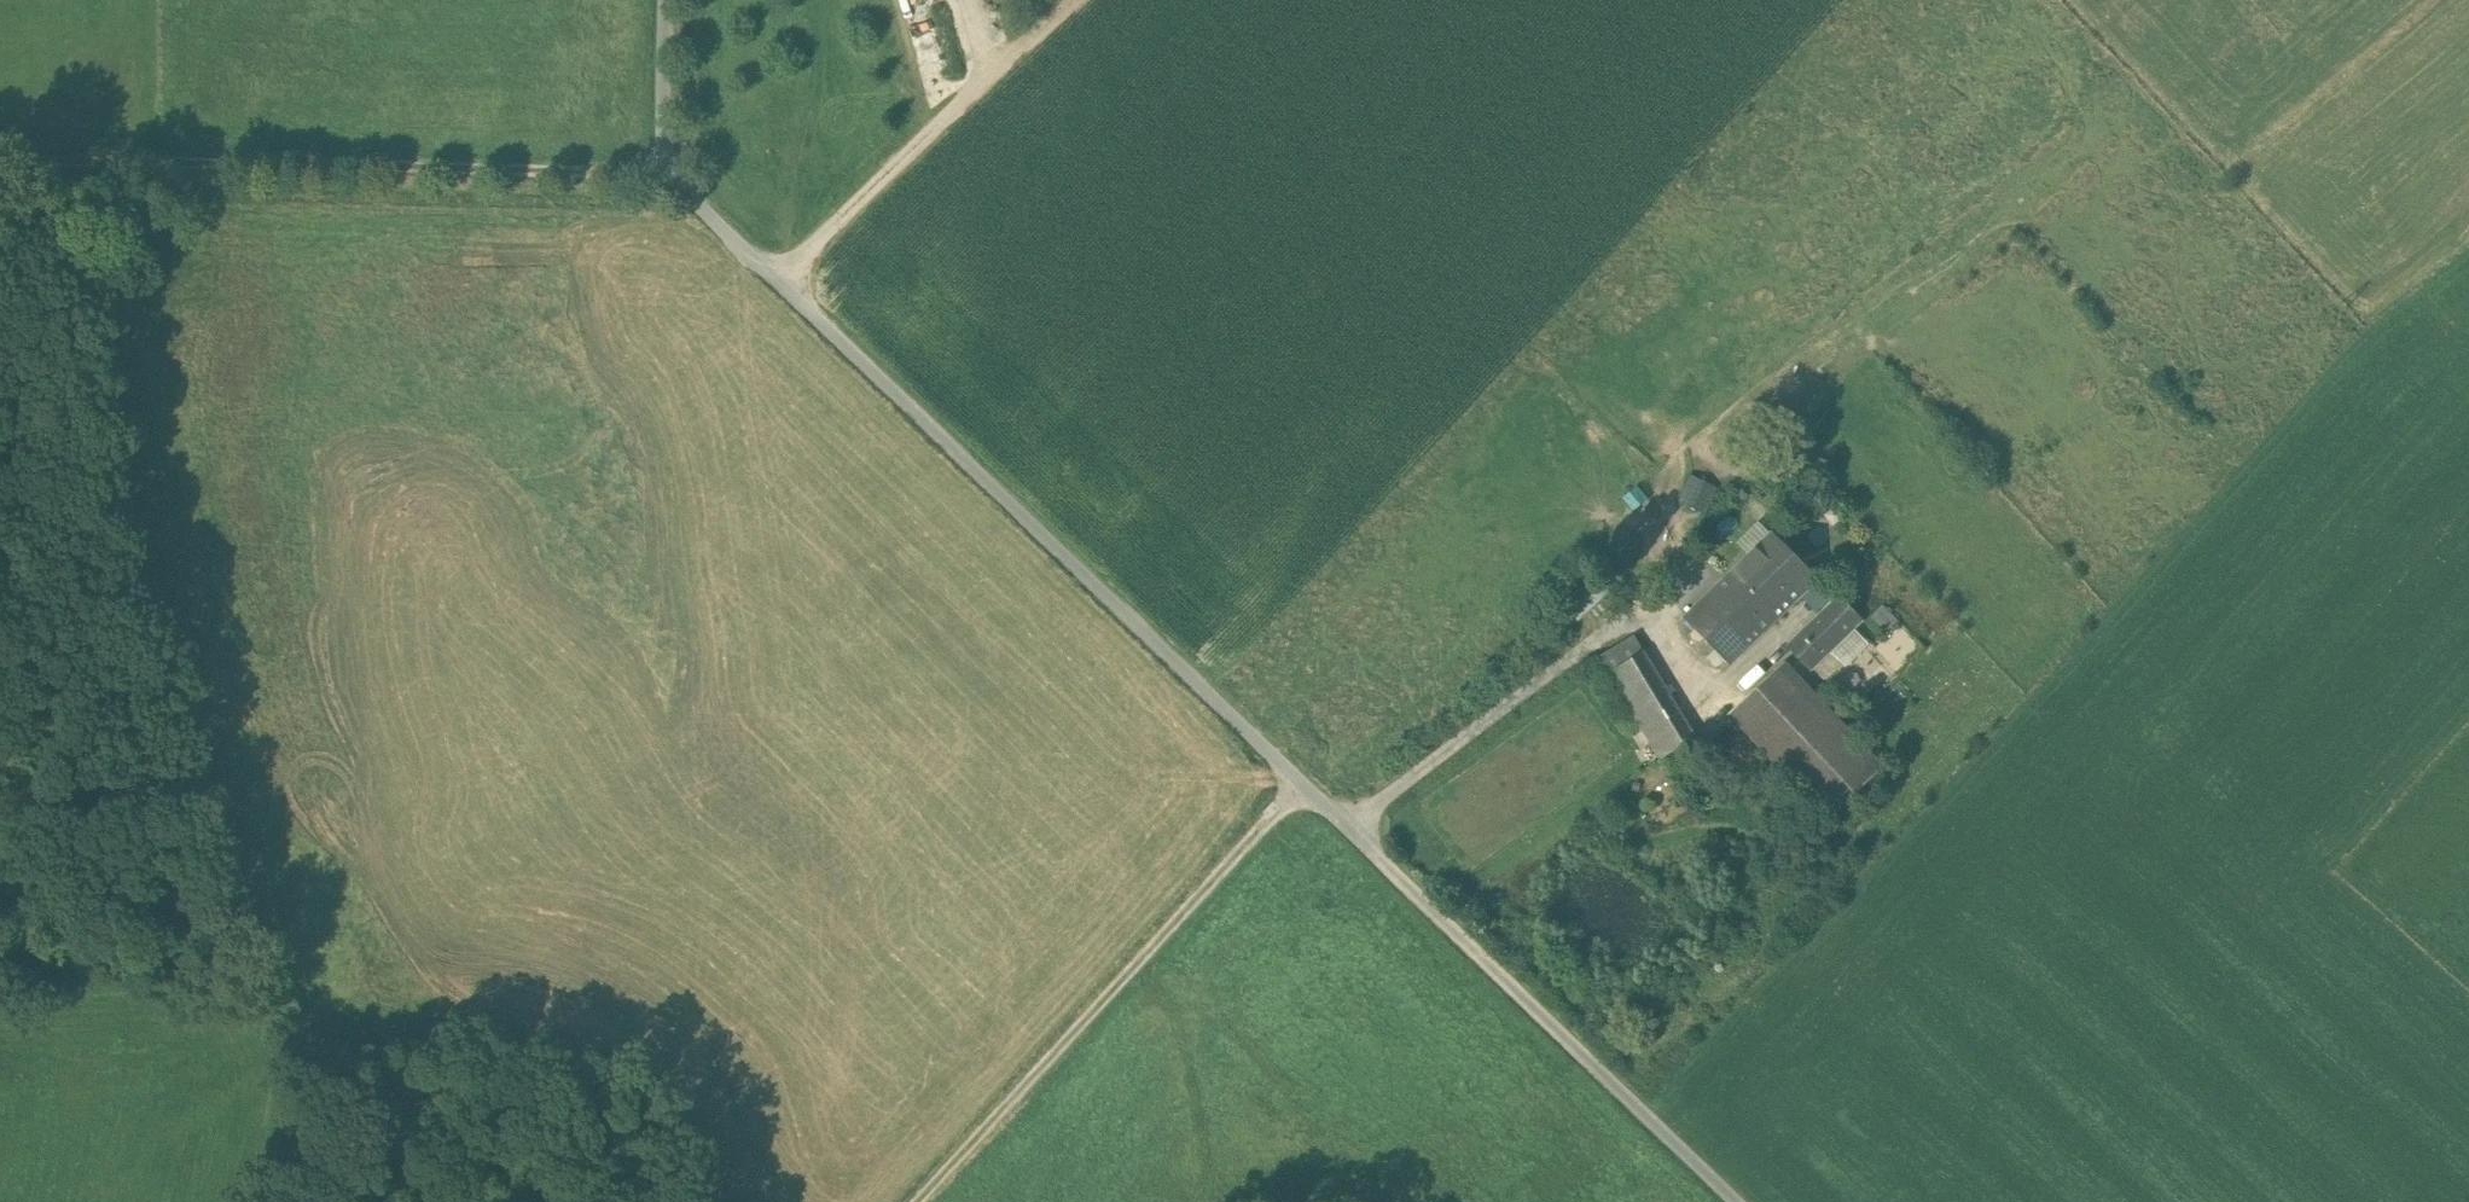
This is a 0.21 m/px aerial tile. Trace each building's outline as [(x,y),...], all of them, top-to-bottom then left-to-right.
[(918,58),(932,95),(967,82),(953,45),(918,58)] [(1772,535),(1723,582),(1767,627),(1816,580),(1772,535)] [(1767,627),(1723,582),(1687,617),(1731,662),(1767,627)] [(1840,601),(1792,646),(1811,665),(1858,620),(1840,601)] [(1887,629),(1899,619),(1887,603),(1875,613),(1887,629)] [(1634,637),(1601,657),(1610,672),(1643,652),(1634,637)] [(1695,738),(1643,652),(1610,672),(1662,758),(1695,738)] [(1882,768),(1784,663),(1730,713),(1829,818),(1882,768)]
